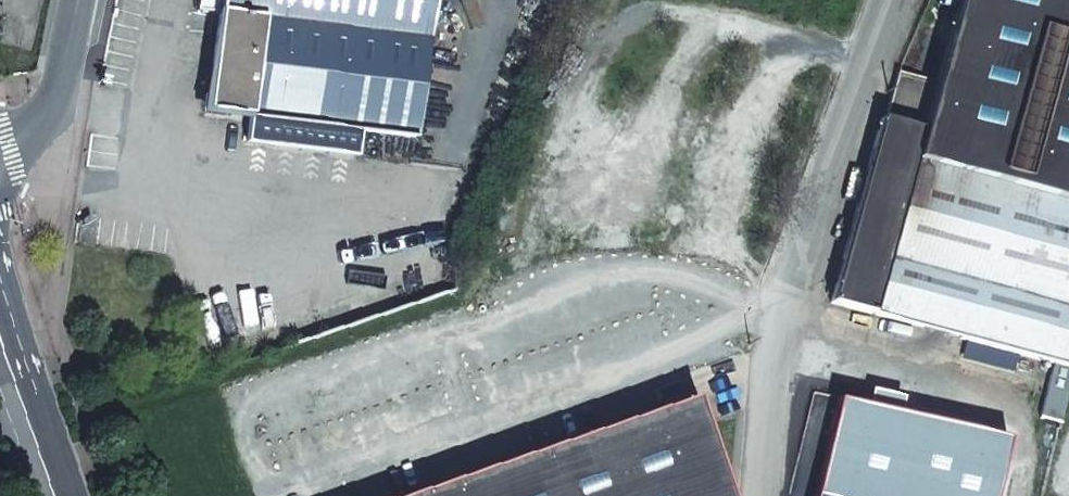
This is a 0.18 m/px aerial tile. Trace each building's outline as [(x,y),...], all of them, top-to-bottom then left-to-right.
[(204,2),(198,7),(194,37),(215,40),(206,110),(249,116),(246,143),(357,158),(360,131),(415,138),(433,0),(204,0),(204,2)] [(936,84),(897,73),(885,120),(881,119),(830,304),(1068,367),(1068,0),(959,0),(936,84)] [(695,400),(414,495),(725,495),(695,400)]
